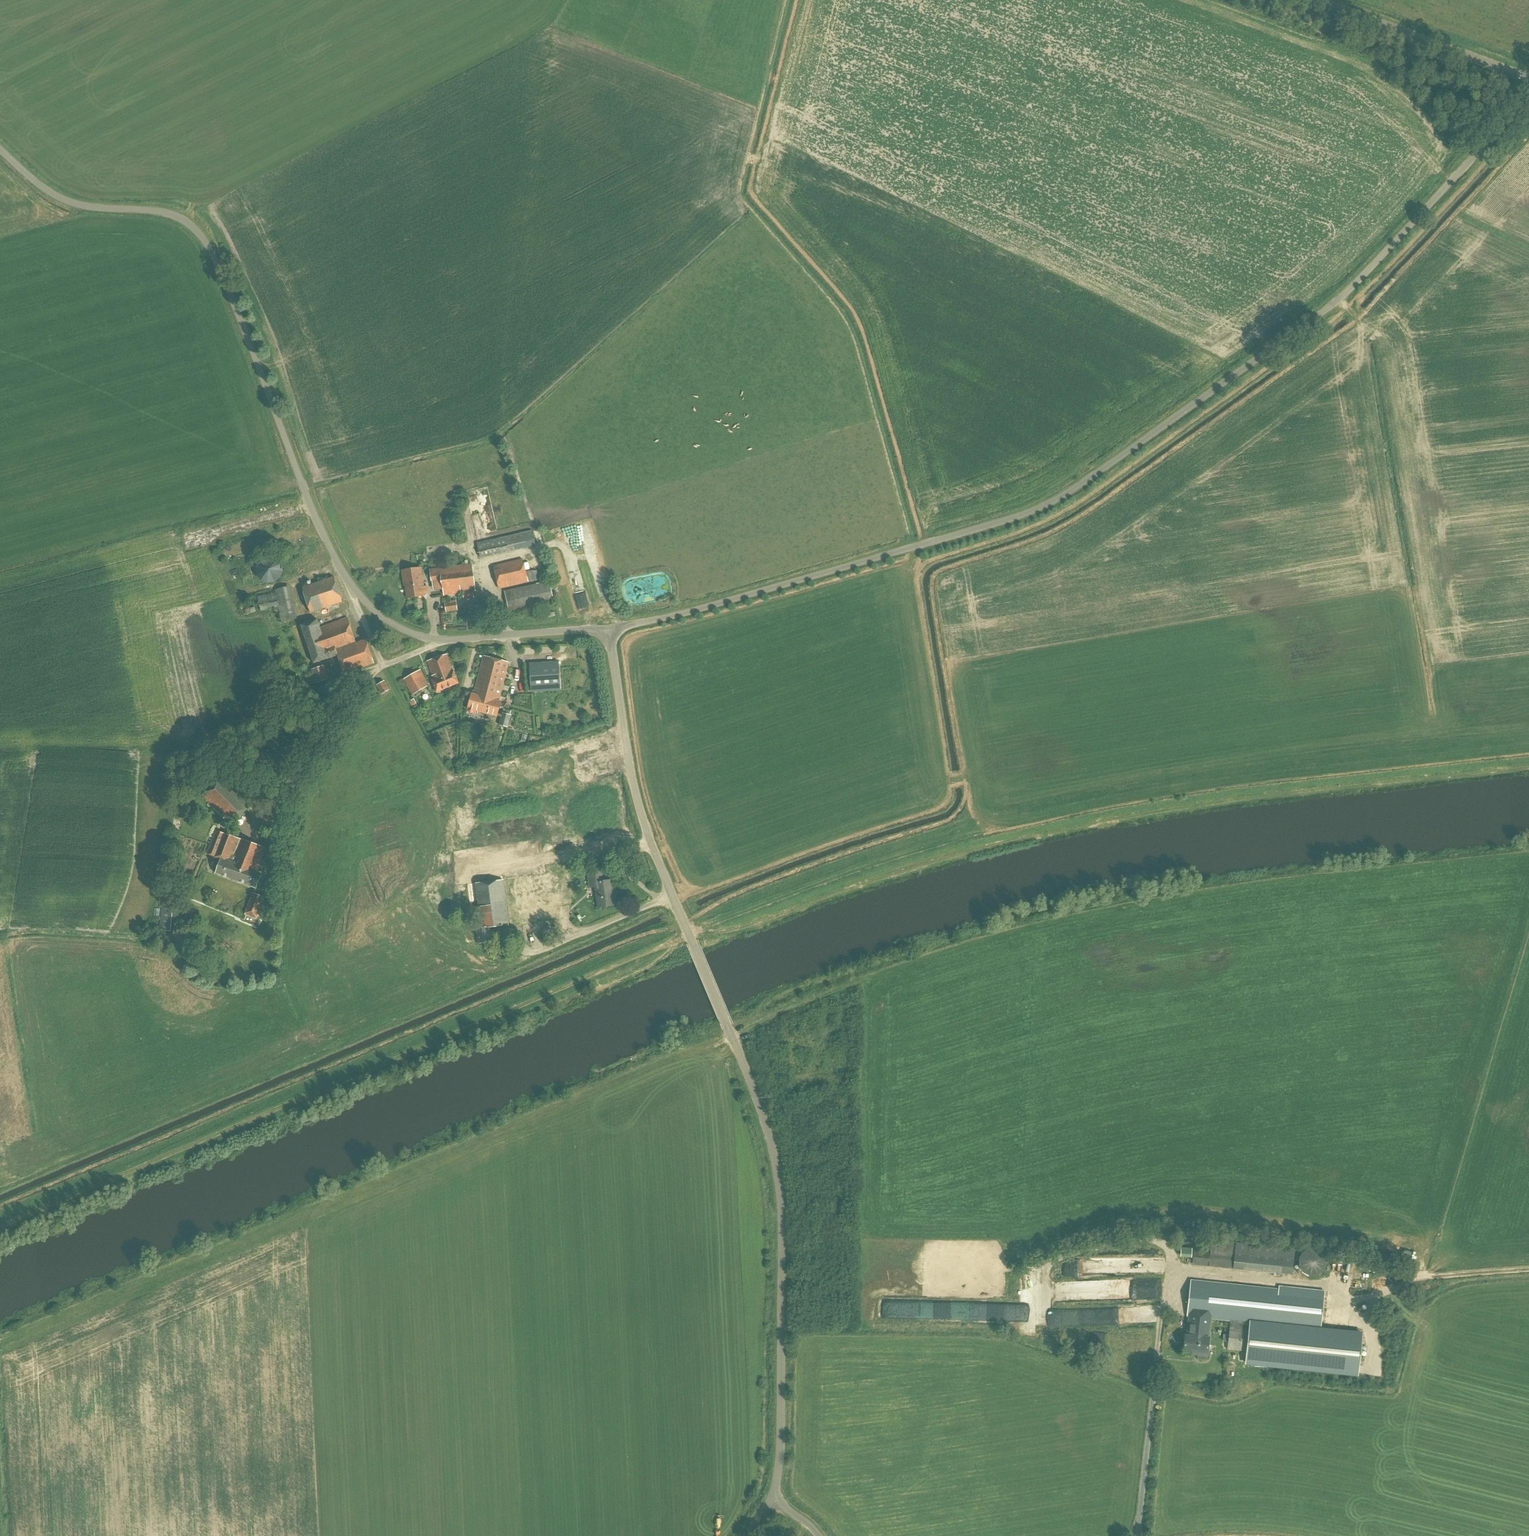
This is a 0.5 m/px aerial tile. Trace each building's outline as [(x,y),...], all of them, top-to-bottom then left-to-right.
[(480,558),(536,545),(532,530),(477,543),(480,558)] [(260,572),(282,566),(280,557),(258,563),(260,572)] [(530,566),(529,558),(523,559),(522,558),(492,565),(498,589),(549,577),(548,572),(538,575),(537,569),(532,570),(532,571),(526,572),(525,567),(530,566)] [(476,591),(472,563),(429,569),(431,582),(441,581),(443,595),(462,593),(464,600),(474,598),(473,592),(476,591)] [(266,585),(286,576),(282,565),(261,574),(266,585)] [(580,606),(593,602),(583,565),(571,568),(580,606)] [(423,587),(420,568),(402,570),(404,586),(406,586),(408,598),(422,596),(422,595),(427,594),(426,586),(423,587)] [(596,572),(599,579),(610,575),(608,568),(596,572)] [(310,613),(343,602),(334,576),(302,587),(310,613)] [(509,612),(554,602),(549,580),(504,591),(509,612)] [(297,619),(290,586),(275,589),(275,592),(257,596),(260,610),(275,608),(276,613),(280,613),(281,622),(297,619)] [(243,604),(246,611),(259,607),(256,600),(243,604)] [(446,612),(458,610),(456,600),(450,601),(450,602),(445,603),(446,612)] [(468,613),(481,611),(479,603),(467,604),(468,613)] [(554,609),(547,610),(548,618),(556,617),(554,609)] [(356,642),(347,617),(320,627),(317,619),(300,625),(313,663),(337,656),(343,674),(374,664),(366,639),(356,642)] [(389,649),(397,646),(394,638),(386,640),(389,649)] [(453,670),(447,654),(427,661),(433,678),(431,679),(436,691),(458,683),(453,670)] [(499,700),(509,662),(483,655),(473,693),(472,693),(468,708),(497,716),(500,701),(499,700)] [(531,692),(585,688),(583,659),(529,663),(531,692)] [(309,685),(328,679),(324,665),(311,669),(312,673),(305,675),(309,685)] [(412,695),(429,685),(421,669),(403,679),(412,695)] [(381,694),(389,690),(384,680),(376,685),(381,694)] [(388,702),(396,698),(393,692),(385,696),(388,702)] [(417,706),(414,699),(409,701),(412,708),(417,706)] [(508,727),(512,715),(502,712),(498,725),(508,727)] [(232,825),(252,805),(223,776),(202,795),(232,825)] [(256,888),(262,872),(257,870),(266,848),(215,830),(206,854),(212,856),(211,859),(220,862),(216,873),(256,888)] [(604,881),(602,870),(587,872),(589,888),(596,887),(598,907),(615,905),(614,892),(615,892),(614,880),(604,881)] [(257,918),(265,897),(252,892),(244,913),(257,918)] [(171,931),(174,896),(163,895),(159,930),(171,931)] [(1210,1251),(1193,1250),(1192,1264),(1291,1275),(1294,1248),(1235,1242),(1235,1244),(1211,1242),(1210,1251)] [(1310,1276),(1317,1276),(1323,1272),(1327,1265),(1326,1257),(1322,1251),(1315,1248),(1308,1248),(1302,1253),(1298,1259),(1299,1267),(1303,1273),(1310,1276)] [(1039,1277),(1026,1277),(1026,1323),(1039,1323),(1039,1277)] [(1207,1356),(1209,1337),(1211,1318),(1230,1320),(1227,1349),(1247,1351),(1245,1365),(1357,1378),(1362,1335),(1320,1330),(1324,1291),(1279,1286),(1279,1289),(1191,1280),(1187,1316),(1189,1317),(1187,1335),(1185,1334),(1183,1351),(1192,1352),(1192,1354),(1197,1355),(1197,1358),(1207,1359),(1207,1356)] [(1059,1299),(1094,1297),(1093,1281),(1058,1283),(1059,1299)] [(1097,1282),(1097,1295),(1112,1295),(1112,1282),(1097,1282)]
